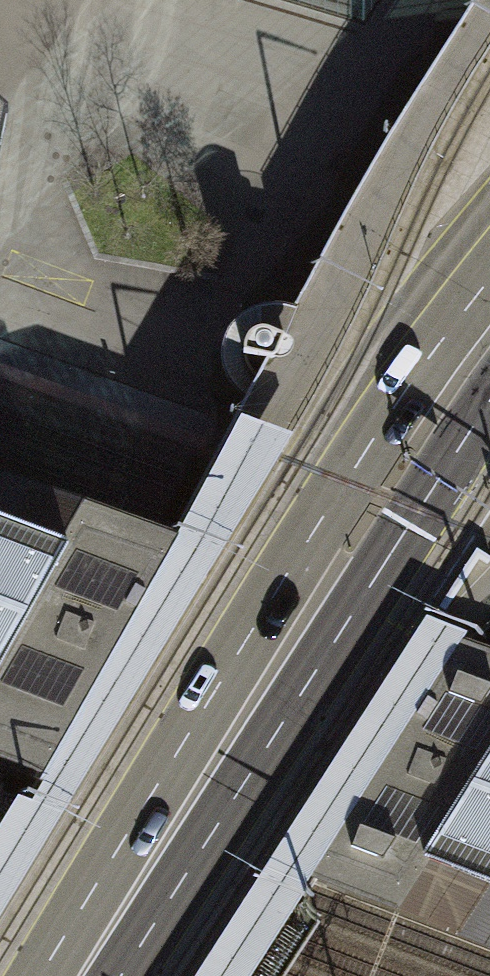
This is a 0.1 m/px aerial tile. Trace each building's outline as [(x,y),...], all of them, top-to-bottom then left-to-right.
[(356,47),(374,18),(386,0),(200,0),(356,47)] [(265,357),(275,357),(278,348),(279,346),(284,334),(268,328),(261,327),(254,329),(250,333),(246,338),(244,344),(243,351),(265,357)] [(43,782),(33,802),(16,797),(0,824),(0,916),(292,434),(240,417),(172,541),(43,782)] [(43,782),(172,541),(0,479),(0,766),(43,782)] [(467,633),(426,619),(196,975),(252,975),(311,885),(458,646),(467,633)] [(458,646),(311,885),(489,953),(489,658),(458,646)]
